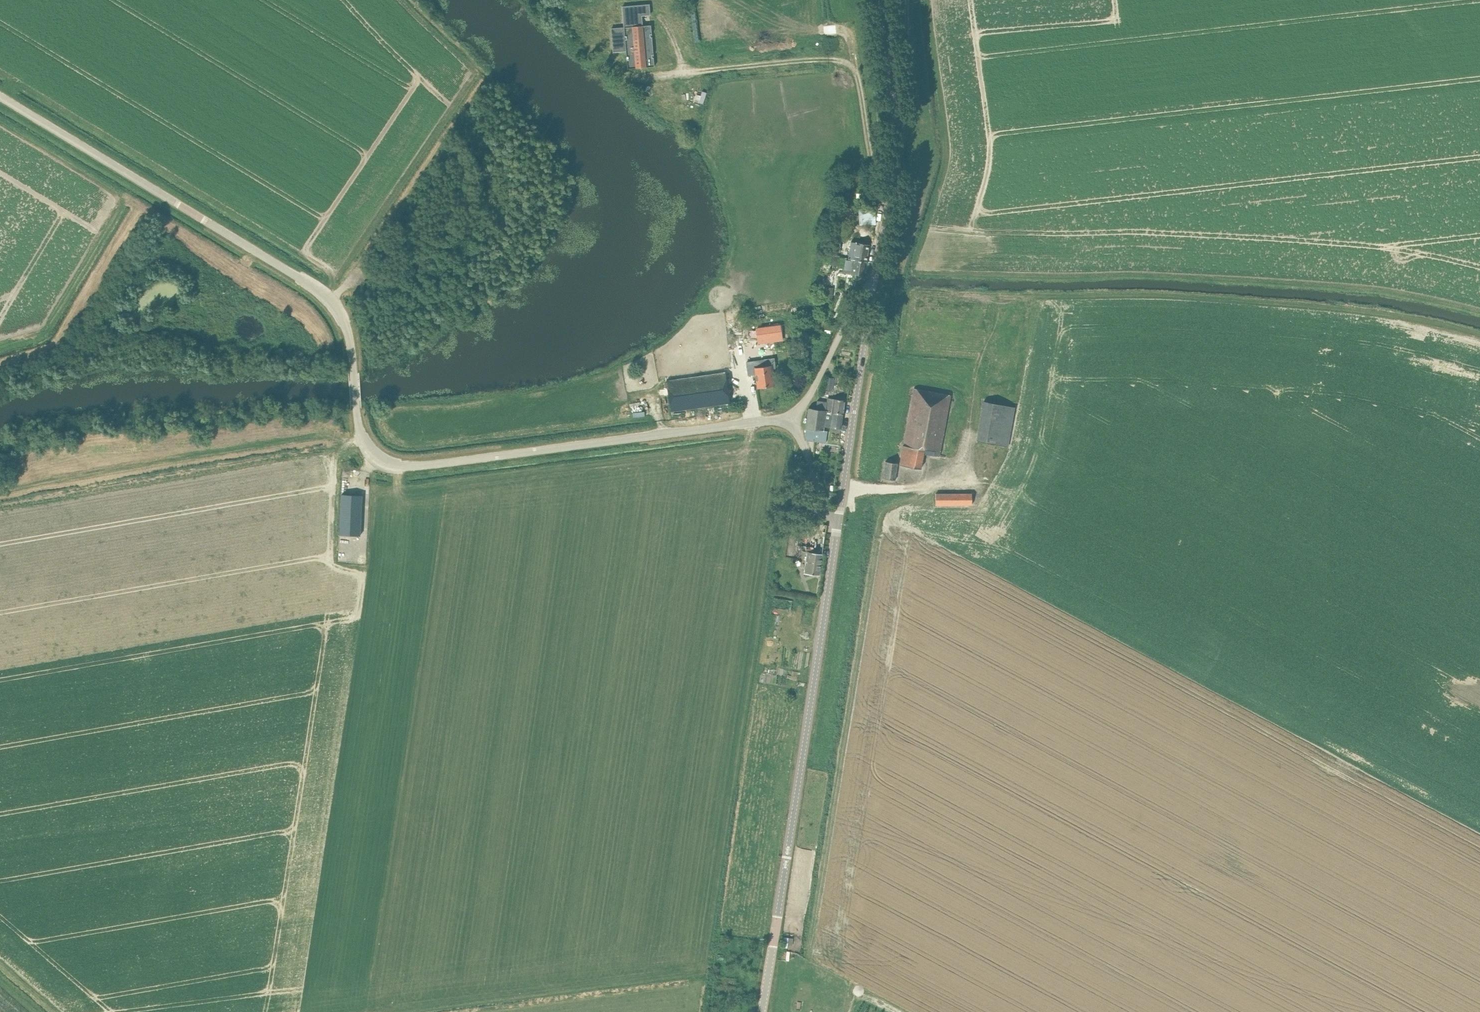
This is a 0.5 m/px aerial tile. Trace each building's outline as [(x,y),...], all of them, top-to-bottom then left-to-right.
[(642,27),(641,17),(650,16),(649,4),(622,6),(624,28),(612,29),(613,52),(626,51),(628,69),(654,66),(651,26),(642,27)] [(867,261),(869,245),(851,242),(849,258),(845,257),(843,272),(862,275),(864,261),(867,261)] [(757,328),(759,343),(782,340),(780,325),(757,328)] [(755,348),(754,340),(744,342),(747,361),(767,358),(765,347),(755,348)] [(724,358),(732,357),(730,342),(722,343),(724,358)] [(758,388),(774,386),(771,365),(755,367),(758,388)] [(671,411),(730,403),(725,372),(667,381),(671,411)] [(939,456),(951,395),(914,388),(899,465),(921,469),(924,453),(939,456)] [(843,413),(845,400),(828,398),(827,402),(817,401),(816,409),(827,411),(843,413)] [(1009,446),(1015,407),(984,401),(977,441),(1009,446)] [(816,409),(808,408),(806,428),(824,430),(824,426),(827,411),(816,409)] [(827,411),(824,426),(841,429),(843,413),(827,411)] [(824,430),(806,428),(807,438),(818,439),(826,441),(828,431),(824,430)] [(895,480),(898,463),(886,461),(883,478),(895,480)] [(936,505),(946,505),(972,505),(972,493),(936,494),(936,505)] [(360,536),(362,505),(362,495),(342,494),(340,535),(360,536)] [(808,551),(804,573),(809,574),(819,575),(822,553),(808,551)]
